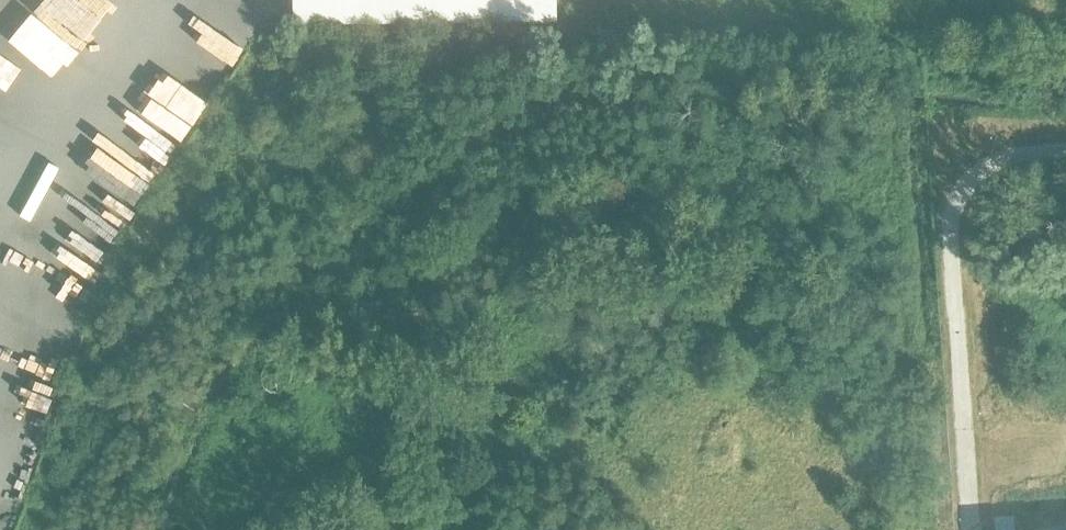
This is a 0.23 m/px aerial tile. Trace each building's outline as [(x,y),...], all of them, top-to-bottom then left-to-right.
[(130,0),(34,0),(9,44),(63,74),(70,61),(90,72),(130,0)] [(242,19),(238,34),(249,38),(254,22),(242,19)] [(11,52),(0,46),(0,66),(3,67),(11,52)] [(217,70),(231,77),(245,54),(231,46),(217,70)] [(0,83),(0,87),(55,126),(62,116),(35,96),(39,90),(10,69),(0,83)] [(41,139),(0,121),(0,157),(27,169),(41,139)] [(74,359),(85,333),(26,308),(18,327),(45,338),(42,346),(74,359)] [(1001,529),(1020,529),(1021,511),(1001,511),(1001,529)]
